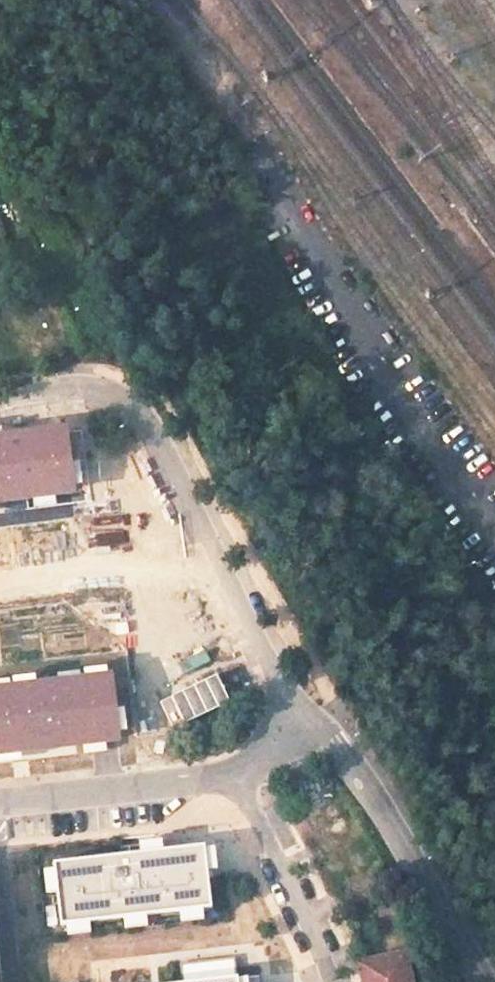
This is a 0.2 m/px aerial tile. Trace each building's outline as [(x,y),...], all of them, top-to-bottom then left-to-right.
[(55,472),(49,427),(0,434),(0,480),(55,472)] [(0,542),(0,769),(173,751),(65,534),(0,542)] [(200,603),(160,622),(201,708),(242,688),(221,646),(200,603)] [(217,857),(69,871),(74,922),(222,907),(217,857)] [(357,962),(362,981),(413,981),(405,951),(357,962)]
